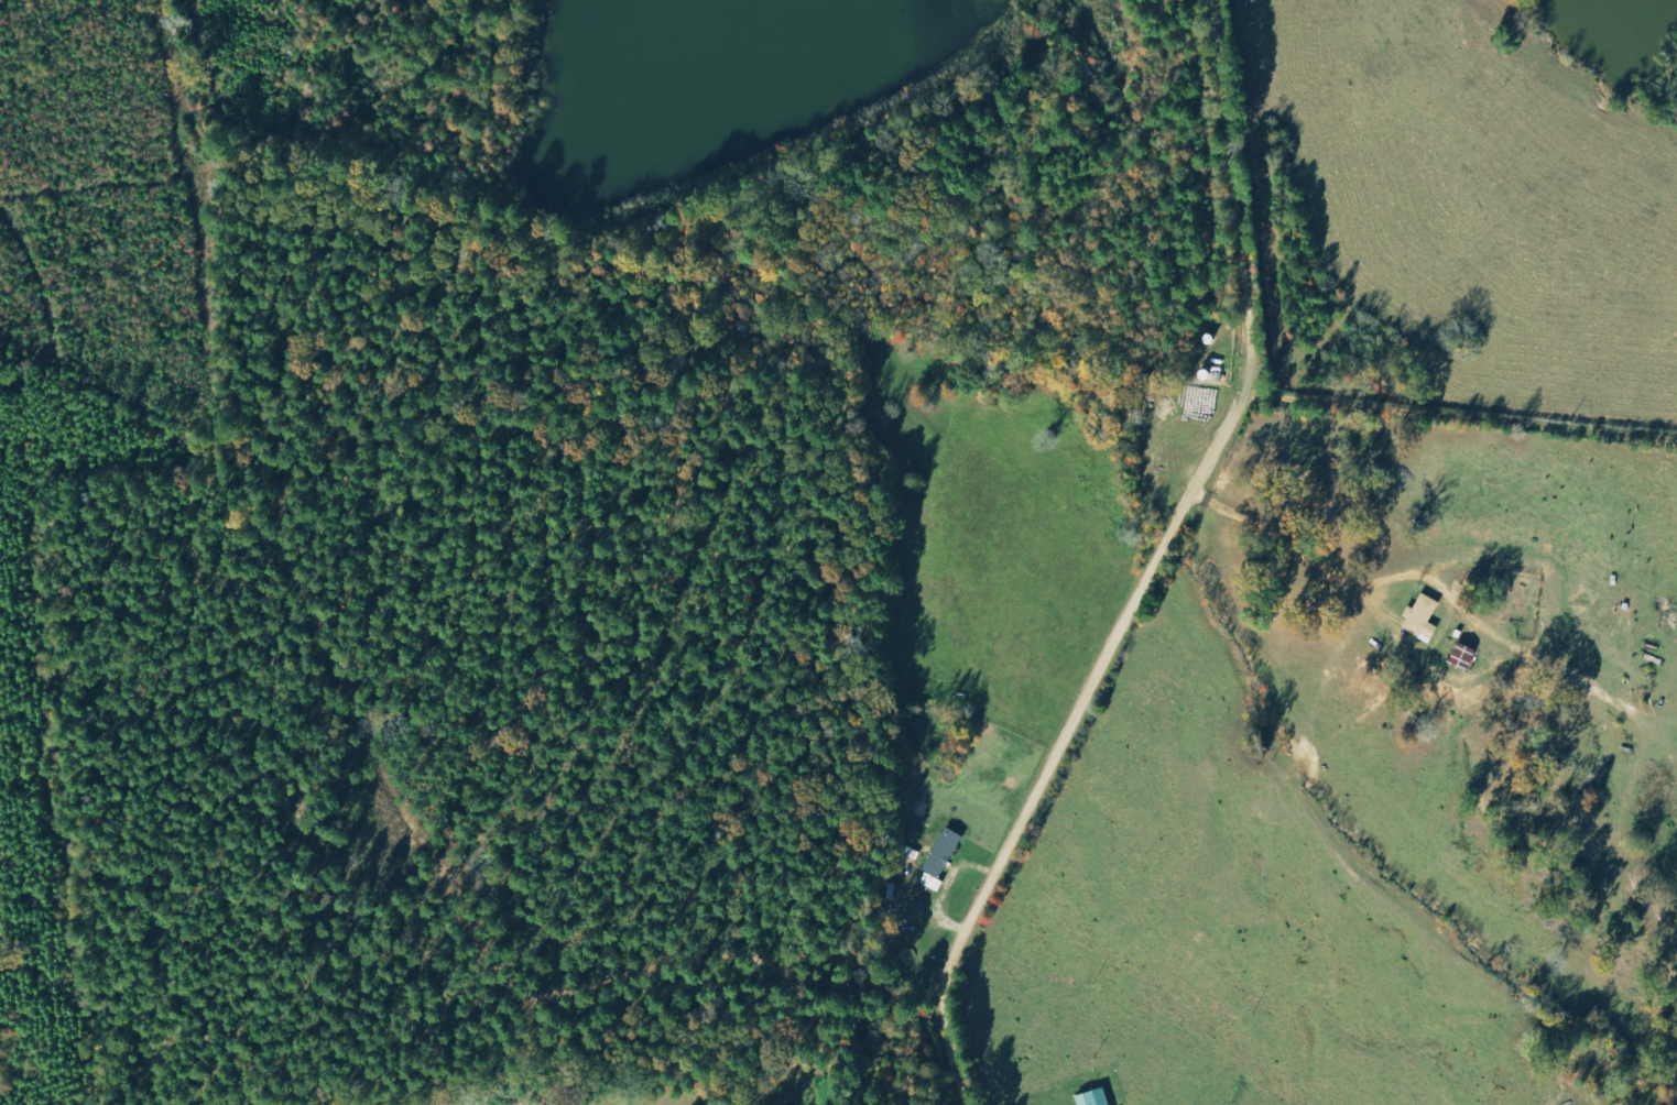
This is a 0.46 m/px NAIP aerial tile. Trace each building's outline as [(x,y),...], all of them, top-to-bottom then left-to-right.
[(1405,631),(1432,643),(1439,628),(1432,624),(1441,603),(1423,594),(1416,610),(1410,608),(1406,618),(1410,620),(1405,631)] [(928,874),(946,881),(964,835),(946,828),(928,874)] [(1081,1104),(1111,1104),(1106,1089),(1078,1097),(1081,1104)]
